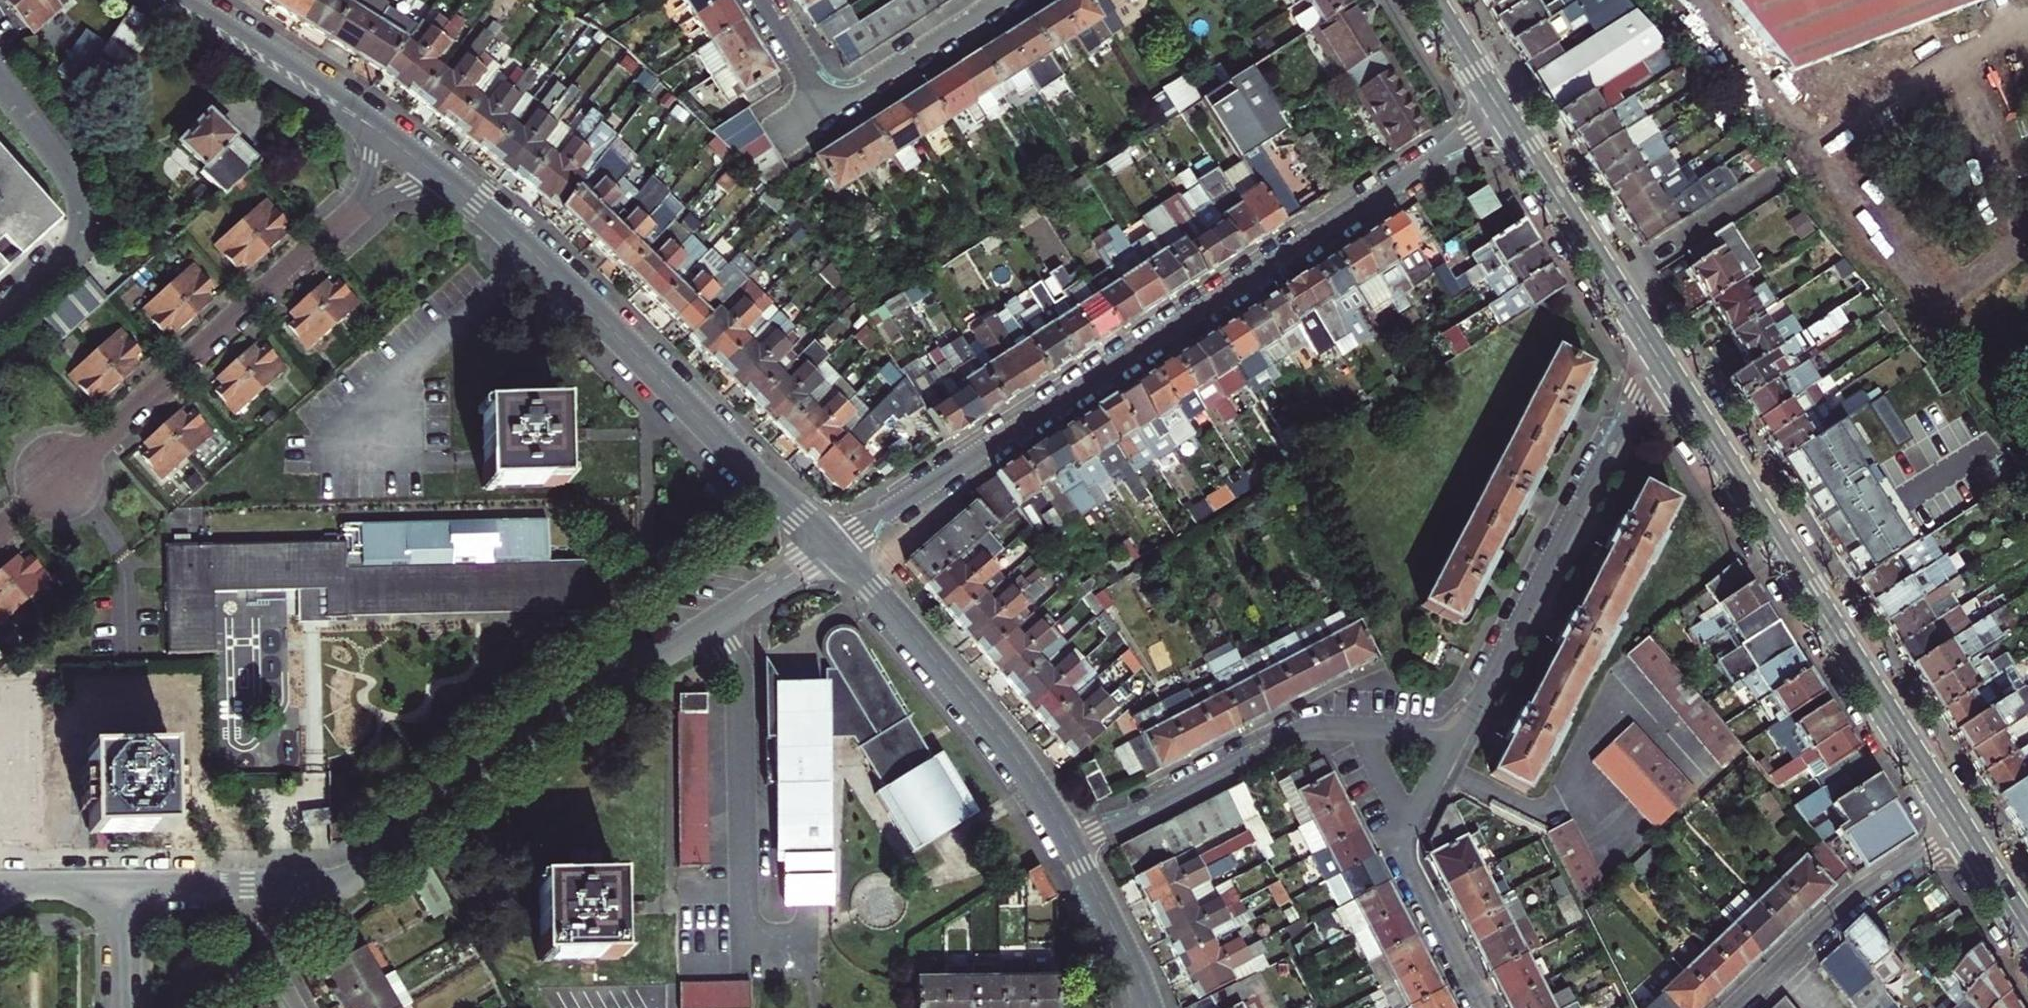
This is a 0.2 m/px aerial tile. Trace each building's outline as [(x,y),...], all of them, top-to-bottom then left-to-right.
[(25,23),(34,32),(67,3),(64,0),(8,0),(7,2),(25,23)] [(317,0),(277,0),(273,6),(301,24),(317,0)] [(301,24),(329,40),(355,0),(317,0),(301,24)] [(368,0),(355,0),(329,40),(357,58),(377,25),(387,11),(368,0)] [(693,18),(721,0),(682,0),(693,18)] [(693,18),(709,43),(741,23),(726,0),(721,0),(693,18)] [(816,28),(822,24),(850,6),(846,0),(798,0),(816,28)] [(914,0),(897,0),(896,1),(913,27),(925,19),(914,0)] [(925,19),(938,10),(931,0),(914,0),(925,19)] [(938,10),(951,2),(950,0),(931,0),(938,10)] [(1076,40),(1088,58),(1112,42),(1100,24),(1102,24),(1099,20),(1086,0),(1065,0),(1054,7),(1076,40)] [(1103,0),(1086,0),(1099,20),(1111,12),(1103,0)] [(1323,24),(1352,6),(1354,4),(1351,0),(1308,0),(1323,24)] [(1512,43),(1564,9),(1577,1),(1576,0),(1556,0),(1540,9),(1534,0),(1503,0),(1490,8),(1512,43)] [(1577,1),(1586,15),(1610,0),(1578,0),(1577,1)] [(1634,8),(1627,0),(1610,0),(1586,15),(1598,32),(1634,8)] [(896,1),(884,9),(900,35),(913,27),(896,1)] [(822,24),(833,41),(845,33),(858,25),(860,23),(850,6),(822,24)] [(1381,52),(1352,6),(1323,24),(1312,31),(1321,45),(1328,41),(1348,73),(1381,52)] [(1054,7),(1029,23),(1051,56),(1076,40),(1054,7)] [(1556,113),(1638,60),(1646,55),(1664,43),(1641,16),(1634,8),(1598,32),(1532,75),(1542,90),(1556,113)] [(884,9),(871,17),(888,43),(900,35),(884,9)] [(1512,43),(1526,64),(1557,45),(1553,39),(1570,28),(1563,18),(1567,15),(1564,9),(1512,43)] [(105,100),(161,27),(132,10),(111,38),(91,23),(60,63),(105,100)] [(888,43),(871,17),(860,23),(858,25),(875,51),(888,43)] [(456,18),(448,28),(401,88),(418,101),(444,68),(436,62),(465,24),(456,18)] [(406,43),(382,73),(401,88),(448,28),(440,21),(432,31),(429,29),(413,47),(406,43)] [(709,43),(726,68),(757,48),(741,23),(709,43)] [(1051,56),(1029,23),(1005,38),(1026,72),(1041,94),(1066,78),(1051,56)] [(822,24),(816,28),(826,45),(833,41),(822,24)] [(377,25),(357,58),(382,73),(406,43),(377,25)] [(478,61),(502,31),(494,25),(471,55),(478,61)] [(858,25),(845,33),(862,59),(875,51),(858,25)] [(454,129),(493,79),(485,73),(512,38),(502,31),(478,61),(474,66),(436,115),(454,129)] [(833,41),(850,67),(862,59),(845,33),(833,41)] [(1005,38),(979,54),(1001,88),(1026,72),(1005,38)] [(1672,52),(1664,43),(1646,55),(1652,65),(1672,52)] [(757,48),(726,68),(751,108),(783,88),(757,48)] [(1431,130),(1381,52),(1348,73),(1397,152),(1431,130)] [(952,71),(974,105),(1001,88),(979,54),(952,71)] [(436,115),(474,66),(464,58),(452,74),(444,68),(418,101),(436,115)] [(1647,73),(1638,60),(1556,113),(1570,134),(1622,100),(1617,93),(1647,73)] [(499,84),(493,79),(454,129),(472,143),(523,78),(511,69),(499,84)] [(532,102),(535,98),(526,91),(537,76),(529,70),(523,78),(472,143),(490,157),(532,102)] [(974,105),(952,71),(925,88),(947,122),(974,105)] [(1210,97),(1201,103),(1240,162),(1260,150),(1288,131),(1281,121),(1249,72),(1223,89),(1210,97)] [(1169,124),(1210,97),(1195,74),(1167,93),(1168,96),(1155,104),(1169,124)] [(532,102),(490,157),(507,170),(561,101),(566,94),(555,86),(539,107),(532,102)] [(947,122),(925,88),(899,105),(920,139),(947,122)] [(1583,156),(1642,119),(1627,97),(1622,100),(1570,134),(1577,147),(1583,156)] [(507,170),(525,184),(564,134),(556,127),(571,109),(561,101),(507,170)] [(920,139),(899,105),(884,115),(871,123),(893,157),(920,139)] [(229,194),(266,160),(220,108),(187,137),(209,163),(205,167),(229,194)] [(756,122),(749,110),(713,133),(715,135),(723,143),(756,122)] [(542,197),(560,211),(586,178),(578,171),(601,142),(597,140),(615,117),(608,112),(596,128),(542,197)] [(1594,174),(1641,144),(1653,136),(1642,119),(1583,156),(1594,174)] [(564,134),(525,184),(542,197),(596,128),(587,121),(572,140),(564,134)] [(756,122),(723,143),(727,147),(732,153),(735,155),(765,136),(756,122)] [(893,157),(871,123),(843,141),(865,175),(893,157)] [(1311,135),(1297,144),(1330,195),(1345,186),(1311,135)] [(765,136),(735,155),(745,166),(773,148),(765,136)] [(865,175),(843,141),(814,159),(836,193),(865,175)] [(1605,190),(1651,161),(1641,144),(1594,174),(1599,182),(1605,190)] [(560,211),(576,227),(613,187),(626,169),(630,163),(610,147),(586,178),(560,211)] [(751,171),(757,177),(782,162),(773,148),(745,166),(751,171)] [(1240,162),(1243,167),(1282,226),(1301,214),(1260,150),(1240,162)] [(1658,157),(1651,161),(1605,190),(1617,209),(1674,171),(1670,165),(1663,154),(1658,157)] [(1680,159),(1670,165),(1674,171),(1683,165),(1680,159)] [(65,235),(0,162),(0,293),(65,235)] [(782,162),(757,177),(769,188),(790,174),(782,162)] [(1629,227),(1641,246),(1735,184),(1722,165),(1687,189),(1629,227)] [(1243,167),(1223,180),(1261,240),(1282,226),(1243,167)] [(576,227),(593,243),(629,205),(646,184),(626,169),(613,187),(576,227)] [(729,171),(717,184),(729,195),(740,182),(729,171)] [(1687,189),(1674,171),(1617,209),(1629,227),(1687,189)] [(1261,240),(1223,180),(1218,172),(1209,177),(1218,192),(1222,192),(1224,195),(1210,204),(1214,210),(1241,253),(1261,240)] [(629,205),(593,243),(609,259),(649,218),(664,199),(669,193),(659,184),(636,211),(629,205)] [(787,207),(769,189),(761,197),(779,215),(787,207)] [(1471,206),(1484,227),(1503,214),(1490,194),(1471,206)] [(242,222),(269,252),(287,236),(279,227),(287,220),(268,199),(242,222)] [(649,218),(609,259),(626,274),(658,242),(681,215),(682,214),(664,199),(649,218)] [(1038,208),(1015,223),(1020,232),(1044,217),(1038,208)] [(716,210),(706,220),(714,228),(724,218),(716,210)] [(1241,253),(1214,210),(1195,222),(1223,264),(1241,253)] [(1154,214),(1143,221),(1187,288),(1205,276),(1178,233),(1174,228),(1164,234),(1160,224),(1154,214)] [(681,215),(658,242),(673,256),(697,230),(681,215)] [(1143,221),(1122,235),(1165,302),(1187,288),(1143,221)] [(243,259),(251,268),(269,252),(242,222),(216,246),(235,266),(243,259)] [(1223,264),(1195,222),(1178,233),(1205,276),(1223,264)] [(1435,276),(1400,222),(1378,236),(1411,287),(1415,293),(1437,280),(1435,276)] [(1757,267),(1729,224),(1686,251),(1693,263),(1686,267),(1708,299),(1739,279),(1757,267)] [(1088,239),(1109,271),(1140,318),(1165,302),(1122,235),(1115,225),(1105,232),(1112,242),(1115,240),(1123,252),(1114,258),(1098,233),(1088,239)] [(1435,276),(1437,280),(1454,305),(1489,282),(1538,251),(1523,228),(1470,262),(1477,273),(1467,279),(1472,287),(1462,293),(1448,269),(1435,276)] [(658,304),(689,272),(682,265),(706,239),(697,230),(673,256),(641,288),(658,304)] [(1411,287),(1378,236),(1358,249),(1383,288),(1402,318),(1412,312),(1400,294),(1411,287)] [(986,241),(968,253),(973,262),(997,247),(991,238),(986,241)] [(658,242),(626,274),(641,288),(673,256),(658,242)] [(1383,288),(1358,249),(1337,263),(1357,295),(1375,284),(1379,290),(1383,288)] [(689,272),(658,304),(675,320),(728,267),(710,250),(689,272)] [(1489,282),(1502,303),(1551,271),(1538,251),(1489,282)] [(976,267),(973,262),(968,253),(960,258),(969,271),(976,267)] [(1852,268),(1843,258),(1822,271),(1829,282),(1852,268)] [(1357,295),(1337,263),(1316,276),(1362,347),(1372,341),(1356,316),(1366,309),(1357,295)] [(728,267),(675,320),(691,337),(748,282),(730,264),(728,267)] [(194,266),(169,288),(196,318),(214,301),(207,292),(213,286),(194,266)] [(1060,293),(1065,301),(1095,347),(1118,332),(1088,285),(1079,271),(1068,279),(1061,268),(1049,276),(1051,279),(1060,293)] [(1140,318),(1109,271),(1088,285),(1118,332),(1140,318)] [(1551,271),(1502,303),(1490,310),(1505,333),(1566,294),(1551,271)] [(1362,347),(1316,276),(1297,288),(1325,331),(1336,347),(1349,339),(1356,351),(1362,347)] [(1051,279),(1041,286),(1050,299),(1060,293),(1051,279)] [(1760,312),(1739,279),(1708,299),(1729,332),(1760,312)] [(63,342),(108,301),(91,281),(46,321),(63,342)] [(326,281),(308,297),(335,327),(360,305),(341,284),(335,290),(326,281)] [(748,282),(691,337),(707,353),(759,302),(764,298),(748,282)] [(923,282),(902,295),(909,305),(930,292),(923,282)] [(169,326),(177,334),(196,318),(169,288),(144,311),(162,332),(169,326)] [(1325,331),(1297,288),(1279,299),(1315,355),(1321,351),(1313,338),(1325,331)] [(335,327),(308,297),(290,314),(298,323),(291,329),(309,350),(335,327)] [(1315,355),(1279,299),(1258,313),(1290,362),(1305,386),(1314,380),(1303,363),(1315,355)] [(1004,405),(1026,391),(982,324),(967,301),(957,308),(993,364),(982,371),(1004,405)] [(1048,377),(1072,362),(1050,328),(1042,315),(1038,309),(1026,317),(1015,301),(1004,309),(1007,314),(1048,377)] [(1095,347),(1065,301),(1055,308),(1063,320),(1050,328),(1072,362),(1095,347)] [(707,353),(722,369),(775,318),(759,302),(707,353)] [(1044,305),(1038,309),(1042,315),(1048,311),(1044,305)] [(1891,308),(1882,313),(1892,328),(1900,322),(1891,308)] [(1750,363),(1797,333),(1787,318),(1770,329),(1760,312),(1729,332),(1750,363)] [(1290,362),(1258,313),(1238,326),(1259,360),(1284,398),(1291,394),(1287,388),(1289,386),(1278,369),(1290,362)] [(1048,377),(1007,314),(997,321),(994,317),(982,324),(1026,391),(1048,377)] [(1823,317),(1797,333),(1750,363),(1726,378),(1740,401),(1789,367),(1790,368),(1798,362),(1794,355),(1802,350),(1799,345),(1829,327),(1823,317)] [(722,369),(738,385),(790,334),(775,318),(722,369)] [(1259,360),(1238,326),(1217,339),(1238,372),(1259,360)] [(963,368),(953,374),(982,419),(1004,405),(982,371),(955,330),(943,337),(963,368)] [(123,331),(97,353),(123,383),(141,366),(134,358),(141,352),(123,331)] [(1472,354),(1457,332),(1444,340),(1459,362),(1472,354)] [(790,334),(738,385),(754,401),(798,359),(791,351),(799,343),(790,334)] [(1253,395),(1238,372),(1217,339),(1196,353),(1228,402),(1240,422),(1250,415),(1242,403),(1253,395)] [(754,401),(770,417),(815,374),(830,359),(815,343),(798,359),(754,401)] [(261,356),(252,347),(235,363),(261,393),(286,371),(268,350),(261,356)] [(982,419),(953,374),(939,352),(932,357),(949,382),(938,389),(965,430),(982,419)] [(71,377),(81,389),(89,397),(97,391),(104,399),(123,383),(97,353),(71,377)] [(1228,402),(1196,353),(1177,365),(1209,414),(1228,402)] [(1424,611),(1458,629),(1469,609),(1472,610),(1496,565),(1493,563),(1513,525),(1516,526),(1540,481),(1536,478),(1558,439),(1561,440),(1584,395),(1582,394),(1592,374),(1558,355),(1424,611)] [(261,393),(235,363),(217,379),(224,388),(217,394),(235,415),(261,393)] [(1158,377),(1189,427),(1209,414),(1177,365),(1158,377)] [(1921,365),(1853,411),(1862,425),(1872,440),(1942,395),(1921,365)] [(1753,420),(1802,387),(1790,368),(1789,367),(1740,401),(1753,420)] [(814,405),(785,433),(801,449),(846,406),(874,379),(865,369),(820,411),(814,405)] [(965,430),(938,389),(937,387),(928,392),(916,373),(905,380),(917,399),(924,409),(946,443),(965,430)] [(815,374),(770,417),(785,433),(814,405),(809,399),(824,384),(815,374)] [(1189,427),(1158,377),(1137,391),(1176,453),(1177,454),(1198,441),(1189,427)] [(892,393),(909,419),(924,409),(917,399),(905,380),(892,393)] [(1753,420),(1764,438),(1813,405),(1824,397),(1813,380),(1802,387),(1753,420)] [(1176,453),(1137,391),(1118,403),(1158,465),(1176,453)] [(1158,465),(1118,403),(1098,415),(1138,478),(1158,465)] [(1779,461),(1848,415),(1842,405),(1821,419),(1813,405),(1764,438),(1779,461)] [(485,488),(564,486),(563,406),(485,409),(485,488)] [(801,449),(817,465),(846,437),(839,430),(855,415),(846,406),(801,449)] [(1853,411),(1848,415),(1779,461),(1789,476),(1797,489),(1848,456),(1838,440),(1862,425),(1853,411)] [(188,421),(180,412),(162,428),(188,459),(215,435),(196,414),(188,421)] [(869,442),(881,422),(866,413),(854,433),(869,442)] [(1138,478),(1098,415),(1077,429),(1106,475),(1113,486),(1127,478),(1132,487),(1129,489),(1149,520),(1160,512),(1138,478)] [(188,459),(162,428),(143,445),(151,454),(143,461),(161,482),(188,459)] [(1094,482),(1106,475),(1077,429),(1057,442),(1101,510),(1109,505),(1094,482)] [(1276,433),(1256,447),(1277,480),(1298,467),(1276,433)] [(844,493),(873,465),(846,437),(817,465),(844,493)] [(1848,456),(1797,489),(1834,546),(1856,580),(1917,540),(2016,476),(2025,470),(2026,470),(2005,447),(1991,456),(1980,439),(1895,494),(1897,498),(1874,513),(1847,470),(1872,455),(1865,445),(1848,456)] [(1101,510),(1057,442),(1039,453),(1057,483),(1058,484),(1068,499),(1077,494),(1091,516),(1101,510)] [(1057,483),(1039,453),(1022,465),(1040,494),(1057,483)] [(1040,494),(1022,465),(1000,479),(1001,481),(1022,513),(1032,505),(1040,518),(1045,515),(1048,520),(1044,521),(1054,537),(1063,530),(1040,494)] [(2016,476),(2027,494),(2027,475),(2025,470),(2016,476)] [(911,570),(929,591),(961,564),(1022,513),(1001,481),(972,500),(978,512),(911,570)] [(1232,494),(1238,505),(1258,492),(1252,482),(1232,494)] [(1513,744),(1494,778),(1528,796),(1546,762),(1549,763),(1564,734),(1562,732),(1596,665),(1599,667),(1613,639),(1611,638),(1646,571),(1648,572),(1663,543),(1660,542),(1678,508),(1645,490),(1628,522),(1624,521),(1608,551),(1612,553),(1577,619),(1574,617),(1558,648),(1562,650),(1528,713),(1524,711),(1509,742),(1513,744)] [(1232,494),(1211,507),(1218,518),(1238,505),(1232,494)] [(1218,518),(1211,507),(1193,519),(1200,530),(1218,518)] [(1033,531),(1011,550),(1015,555),(1037,537),(1033,531)] [(1856,580),(1870,601),(1922,567),(1915,558),(1924,552),(1917,540),(1856,580)] [(221,655),(221,595),(332,593),(333,618),(587,613),(586,564),(349,569),(348,543),(169,546),(171,655),(221,655)] [(992,566),(943,608),(958,626),(991,598),(983,588),(1014,562),(1007,554),(992,566)] [(20,555),(1,572),(28,602),(54,581),(36,559),(29,566),(20,555)] [(961,564),(929,591),(943,608),(992,566),(985,558),(968,572),(961,564)] [(1702,651),(1731,632),(1766,609),(1737,564),(1707,590),(1720,609),(1702,621),(1704,625),(1692,634),(1702,651)] [(1870,601),(1883,622),(1954,576),(1951,571),(1946,574),(1944,570),(1929,580),(1922,567),(1870,601)] [(1022,601),(973,643),(987,659),(1019,632),(1012,626),(1065,581),(1058,570),(1034,591),(1022,601)] [(3,625),(28,602),(1,572),(0,573),(0,622),(3,625)] [(1131,579),(1136,587),(1148,580),(1144,572),(1131,579)] [(1954,576),(1883,622),(1897,645),(1933,622),(1926,610),(1952,593),(1964,584),(1958,573),(1954,576)] [(1074,594),(1081,606),(1095,597),(1102,592),(1094,579),(1074,594)] [(991,598),(958,626),(973,643),(1022,601),(1034,591),(1026,581),(1016,589),(1009,582),(991,598)] [(1952,593),(1926,610),(1933,622),(1959,605),(1952,593)] [(1103,609),(1097,601),(1095,597),(1081,606),(1082,608),(1089,619),(1103,609)] [(1941,635),(1967,618),(1959,605),(1933,622),(1941,635)] [(1972,625),(1910,665),(1925,688),(1973,657),(2009,634),(2000,621),(2010,615),(2003,606),(1991,613),(1972,625)] [(1986,606),(1967,618),(1972,625),(1991,613),(1986,606)] [(1732,684),(1736,689),(1794,652),(1766,609),(1731,632),(1744,653),(1731,662),(1741,678),(1732,684)] [(1343,615),(1324,625),(1351,677),(1378,663),(1360,629),(1353,632),(1343,615)] [(1897,645),(1910,665),(1972,625),(1967,618),(1941,635),(1933,622),(1897,645)] [(1351,677),(1324,625),(1322,621),(1298,635),(1326,690),(1351,677)] [(1019,632),(987,659),(1002,677),(1051,635),(1044,626),(1026,640),(1019,632)] [(1095,655),(1030,710),(1045,728),(1078,700),(1090,690),(1084,682),(1109,662),(1115,669),(1133,654),(1120,634),(1095,655)] [(1051,635),(1002,677),(1015,693),(1048,666),(1065,651),(1051,635)] [(1326,690),(1298,635),(1270,650),(1298,704),(1326,690)] [(787,793),(787,837),(793,836),(794,869),(795,904),(843,902),(839,744),(863,743),(895,796),(886,802),(922,861),(988,820),(952,760),(942,766),(869,644),(863,640),(857,637),(851,637),(846,639),(841,642),(838,646),(836,651),(835,658),(838,664),(844,675),(843,677),(838,677),(838,698),(838,720),(810,722),(796,701),(773,667),(775,793),(787,793)] [(1745,752),(1652,640),(1630,658),(1723,770),(1745,752)] [(1048,666),(1015,693),(1030,710),(1095,655),(1089,647),(1055,674),(1048,666)] [(1272,718),(1298,704),(1270,650),(1244,664),(1244,665),(1272,718)] [(1758,707),(1760,706),(1808,674),(1794,652),(1736,689),(1740,696),(1748,691),(1758,707)] [(1973,657),(1925,688),(1940,710),(2009,665),(2012,663),(2006,654),(1989,664),(1992,669),(1984,674),(1973,657)] [(1272,718),(1244,665),(1217,679),(1220,685),(1244,732),(1272,718)] [(2009,665),(1940,710),(1953,732),(2023,686),(2009,665)] [(1775,723),(1777,726),(1823,697),(1808,674),(1760,706),(1772,724),(1775,723)] [(1078,700),(1045,728),(1059,745),(1120,694),(1131,684),(1123,675),(1085,707),(1078,700)] [(1217,746),(1244,732),(1220,685),(1193,699),(1200,712),(1217,746)] [(1967,753),(2027,713),(2027,695),(2023,686),(1953,732),(1960,742),(1967,753)] [(1075,763),(1107,735),(1101,727),(1128,704),(1120,694),(1059,745),(1075,763)] [(838,698),(796,701),(810,722),(838,720),(838,698)] [(1846,733),(1829,707),(1773,742),(1782,755),(1787,752),(1796,765),(1846,733)] [(1217,746),(1200,712),(1174,726),(1191,759),(1217,746)] [(1191,759),(1174,726),(1167,713),(1139,728),(1146,740),(1132,747),(1149,781),(1191,759)] [(1967,753),(1981,774),(2027,743),(2027,730),(2024,724),(2027,721),(2027,713),(1967,753)] [(684,736),(713,736),(713,722),(684,723),(684,736)] [(1593,768),(1658,837),(1700,797),(1634,729),(1593,768)] [(1846,733),(1796,765),(1782,774),(1769,782),(1778,792),(1811,771),(1824,792),(1866,765),(1846,733)] [(714,751),(713,736),(684,736),(685,751),(714,751)] [(1995,796),(2027,775),(2027,743),(1981,774),(1995,796)] [(685,765),(714,764),(714,751),(685,751),(685,765)] [(172,754),(91,755),(91,834),(172,833),(172,754)] [(1756,765),(1769,782),(1782,774),(1770,756),(1756,765)] [(714,778),(714,764),(685,765),(685,778),(714,778)] [(1349,809),(1325,764),(1318,767),(1292,780),(1316,825),(1349,809)] [(1082,776),(1098,807),(1112,800),(1096,768),(1082,776)] [(1995,796),(2020,836),(2027,831),(2027,775),(1995,796)] [(686,792),(715,791),(714,778),(685,778),(686,792)] [(1833,807),(1824,792),(1793,811),(1823,847),(1849,878),(1852,882),(1914,841),(1876,780),(1833,807)] [(1247,793),(1245,788),(1237,793),(1239,798),(1247,793)] [(715,804),(715,791),(686,792),(686,805),(715,804)] [(1237,793),(1230,797),(1247,827),(1252,824),(1239,798),(1237,793)] [(1247,793),(1239,798),(1252,824),(1261,820),(1247,793)] [(1247,827),(1230,797),(1217,803),(1232,834),(1247,827)] [(1217,803),(1203,811),(1218,842),(1232,834),(1217,803)] [(715,820),(715,804),(686,805),(686,820),(715,820)] [(1432,861),(1448,891),(1484,872),(1477,859),(1489,852),(1482,837),(1473,842),(1455,807),(1449,810),(1432,845),(1439,857),(1432,861)] [(1349,809),(1316,825),(1303,832),(1317,858),(1363,835),(1349,809)] [(1203,811),(1190,817),(1205,848),(1218,842),(1203,811)] [(1205,848),(1190,817),(1178,823),(1193,855),(1205,848)] [(716,833),(715,820),(686,820),(687,833),(716,833)] [(1547,832),(1585,907),(1605,888),(1571,820),(1547,832)] [(1178,823),(1164,830),(1179,862),(1193,855),(1178,823)] [(1164,830),(1150,837),(1166,869),(1174,865),(1179,862),(1164,830)] [(687,849),(716,848),(716,833),(687,833),(687,849)] [(1363,835),(1317,858),(1330,885),(1376,861),(1363,835)] [(1166,869),(1150,837),(1136,844),(1153,876),(1166,869)] [(1166,869),(1153,876),(1139,883),(1149,902),(1204,874),(1257,846),(1252,837),(1179,874),(1174,865),(1166,869)] [(1153,876),(1136,844),(1123,851),(1139,883),(1153,876)] [(1782,886),(1809,915),(1849,878),(1823,847),(1782,886)] [(688,862),(717,862),(716,848),(687,849),(688,862)] [(1139,883),(1123,851),(1115,855),(1110,865),(1123,891),(1139,883)] [(1661,860),(1653,852),(1633,870),(1641,878),(1661,860)] [(543,886),(544,965),(624,962),(621,884),(604,884),(604,854),(574,855),(574,885),(543,886)] [(1376,861),(1330,885),(1344,911),(1389,887),(1376,861)] [(717,862),(688,862),(688,874),(717,874),(717,862)] [(1045,880),(1040,870),(1030,876),(1035,887),(1045,880)] [(436,917),(454,906),(434,872),(416,886),(436,917)] [(1448,891),(1463,920),(1509,896),(1506,889),(1496,894),(1484,872),(1448,891)] [(1204,874),(1149,902),(1160,923),(1195,905),(1190,896),(1210,886),(1204,874)] [(1045,880),(1035,887),(1046,908),(1056,901),(1045,880)] [(1572,900),(1562,880),(1553,884),(1563,905),(1572,900)] [(1809,915),(1782,886),(1758,908),(1785,937),(1809,915)] [(1293,905),(1307,897),(1302,887),(1287,895),(1293,905)] [(1403,914),(1389,887),(1344,911),(1335,915),(1342,928),(1347,926),(1354,940),(1403,914)] [(1509,896),(1463,920),(1478,949),(1525,924),(1527,924),(1511,894),(1509,896)] [(1582,920),(1572,900),(1563,905),(1560,906),(1570,926),(1582,920)] [(843,902),(795,904),(796,912),(843,910),(843,902)] [(1920,942),(1928,936),(1942,928),(1963,914),(1955,902),(1912,929),(1920,942)] [(1195,905),(1160,923),(1170,944),(1226,915),(1220,904),(1200,914),(1195,905)] [(1758,908),(1734,930),(1762,959),(1785,937),(1758,908)] [(1403,914),(1354,940),(1368,966),(1417,940),(1403,914)] [(1963,914),(1942,928),(1950,940),(1971,927),(1963,914)] [(1180,963),(1216,944),(1212,936),(1231,926),(1226,915),(1170,944),(1180,963)] [(1525,924),(1478,949),(1492,977),(1528,959),(1540,952),(1525,924)] [(1880,983),(1886,990),(1908,972),(1896,957),(1871,926),(1849,946),(1860,959),(1870,971),(1880,983)] [(1710,952),(1738,982),(1762,959),(1734,930),(1721,942),(1709,929),(1698,939),(1710,952)] [(1431,968),(1417,940),(1368,966),(1382,993),(1431,968)] [(1221,953),(1216,944),(1180,963),(1191,983),(1246,955),(1240,943),(1221,953)] [(1824,970),(1834,982),(1860,959),(1849,946),(1824,970)] [(1246,955),(1191,983),(1201,1004),(1256,975),(1252,967),(1265,960),(1260,948),(1246,955)] [(1710,952),(1686,975),(1713,1005),(1738,982),(1710,952)] [(1937,983),(1957,1007),(1962,1007),(2000,973),(1987,952),(1957,979),(1953,975),(1944,983),(1942,979),(1937,983)] [(338,998),(347,1006),(386,984),(368,954),(332,974),(341,989),(344,994),(338,998)] [(1528,959),(1492,977),(1506,1005),(1542,986),(1528,959)] [(1860,959),(1834,982),(1844,995),(1870,971),(1860,959)] [(1003,1007),(1031,1007),(1031,974),(1031,968),(1003,968),(1003,973),(1003,1007)] [(1382,993),(1390,1007),(1416,1007),(1444,993),(1431,968),(1382,993)] [(1870,971),(1844,995),(1854,1007),(1880,983),(1870,971)] [(949,1007),(973,1007),(973,973),(948,974),(948,989),(949,1007)] [(1003,973),(973,973),(973,1007),(1003,1007),(1003,973)] [(1962,1007),(2008,1007),(2017,1000),(2000,973),(1962,1007)] [(1031,1007),(1060,1007),(1060,974),(1031,974),(1031,1007)] [(1713,1005),(1686,975),(1651,1007),(1710,1007),(1713,1005)] [(1241,986),(1252,1006),(1256,1004),(1258,1007),(1277,1007),(1261,976),(1241,986)] [(414,1007),(397,977),(386,984),(347,1006),(347,1007),(413,1007),(414,1007)] [(1854,1007),(1855,1007),(1874,1007),(1889,994),(1886,990),(1880,983),(1854,1007)] [(1256,1004),(1252,1006),(1241,986),(1211,1002),(1214,1007),(1258,1007),(1256,1004)] [(1506,1005),(1508,1007),(1574,1007),(1577,1007),(1569,990),(1549,1001),(1542,986),(1506,1005)] [(728,988),(714,989),(714,1007),(729,1007),(728,988)] [(743,988),(728,988),(729,1007),(743,1007),(743,988)] [(743,1007),(755,1007),(755,988),(743,988),(743,1007)] [(341,989),(335,993),(338,998),(344,994),(341,989)] [(700,989),(686,989),(687,1007),(701,1007),(700,989)] [(714,989),(700,989),(701,1007),(714,1007),(714,989)] [(948,989),(919,989),(920,1007),(949,1007),(948,989)] [(1444,993),(1416,1007),(1452,1007),(1444,993)] [(1874,1007),(1895,1007),(1898,1005),(1889,994),(1874,1007)] [(2008,1007),(2022,1007),(2017,1000),(2008,1007)]
